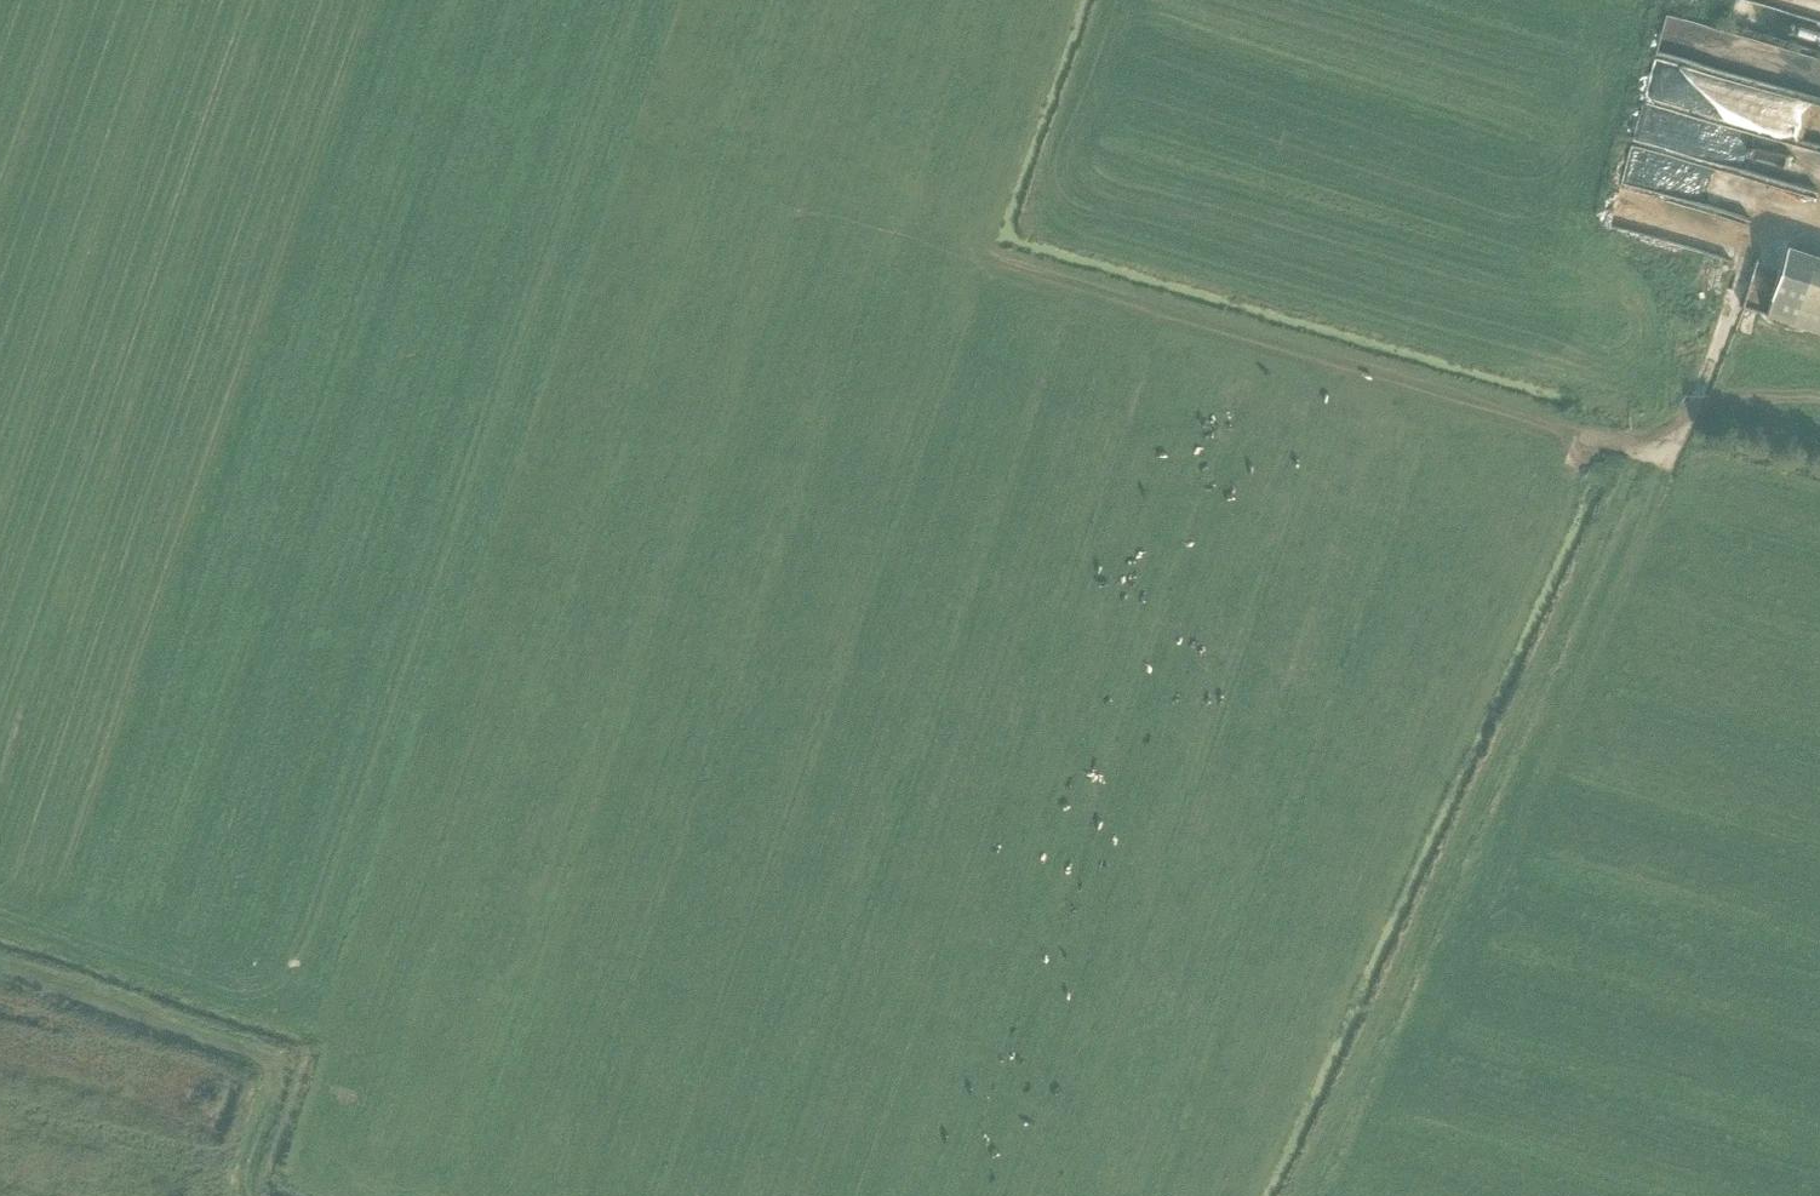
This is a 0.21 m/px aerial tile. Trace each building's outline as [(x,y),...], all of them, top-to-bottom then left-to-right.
[(1787,241),(1765,312),(1819,329),(1819,251),(1787,241)]
